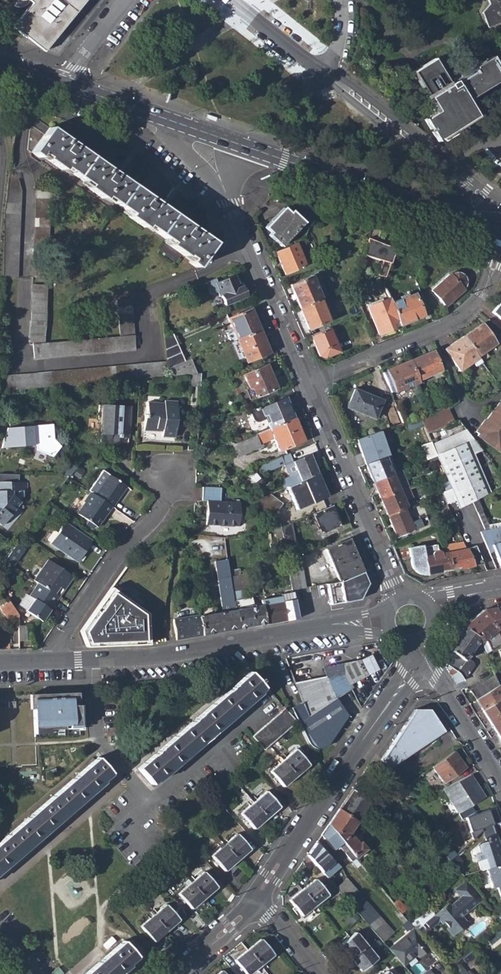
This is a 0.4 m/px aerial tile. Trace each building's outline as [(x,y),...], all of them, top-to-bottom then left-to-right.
[(13,5),(13,6),(20,7),(25,5),(28,1),(31,3),(12,26),(25,37),(27,35),(27,36),(28,36),(29,37),(30,37),(31,38),(32,39),(33,39),(34,39),(35,39),(35,40),(36,40),(37,40),(38,40),(40,40),(41,40),(42,40),(43,39),(44,39),(45,39),(46,39),(46,38),(47,38),(48,37),(49,37),(51,36),(51,35),(52,35),(52,34),(53,34),(53,33),(57,28),(61,30),(85,0),(17,0),(13,5)] [(491,4),(483,13),(489,28),(500,23),(500,0),(489,0),(491,4)] [(42,40),(41,40),(40,40),(38,40),(37,40),(36,40),(35,40),(35,39),(34,39),(33,39),(32,39),(31,38),(30,37),(29,37),(28,36),(27,36),(27,35),(25,37),(44,52),(61,30),(57,28),(53,33),(53,34),(52,34),(52,35),(51,35),(51,36),(49,37),(48,37),(47,38),(46,38),(46,39),(45,39),(44,39),(43,39),(42,40)] [(421,90),(428,100),(435,112),(423,120),(437,141),(443,137),(445,142),(462,131),(466,138),(471,135),(464,124),(465,123),(468,125),(471,125),(473,122),(473,118),(476,116),(467,102),(490,87),(490,86),(500,79),(500,77),(488,57),(474,66),(474,65),(455,77),(455,78),(447,83),(432,59),(409,74),(420,90),(421,90)] [(103,197),(116,206),(131,185),(49,128),(45,134),(33,126),(29,133),(27,150),(39,159),(41,156),(47,159),(46,160),(61,171),(63,169),(88,187),(87,189),(102,199),(103,197)] [(9,176),(4,278),(17,278),(21,192),(16,177),(9,176)] [(188,263),(196,268),(213,243),(131,185),(116,206),(128,214),(127,216),(142,227),(144,225),(165,240),(164,242),(190,260),(188,263)] [(32,279),(47,279),(50,191),(36,191),(32,279)] [(269,234),(280,246),(304,222),(292,210),(290,212),(285,207),(266,227),(271,232),(269,234)] [(385,277),(395,247),(368,238),(362,255),(383,260),(377,275),(385,277)] [(275,253),(285,275),(306,266),(296,243),(275,253)] [(221,295),(225,305),(246,296),(241,286),(238,287),(234,276),(216,283),(214,278),(205,282),(209,294),(217,291),(219,296),(221,295)] [(289,285),(299,308),(320,300),(321,299),(311,276),(289,285)] [(454,276),(432,290),(443,307),(463,294),(466,288),(465,281),(461,277),(454,276)] [(32,343),(34,359),(136,350),(130,299),(116,301),(119,337),(45,345),(47,286),(32,286),(30,343),(32,343)] [(343,290),(348,303),(357,299),(352,286),(343,290)] [(391,303),(401,325),(423,315),(414,293),(391,303)] [(367,306),(379,334),(401,325),(391,303),(388,297),(367,306)] [(299,308),(307,329),(328,321),(320,300),(299,308)] [(492,312),(500,320),(500,301),(492,312)] [(228,318),(237,340),(260,330),(250,309),(228,318)] [(475,355),(476,356),(496,344),(482,323),(463,335),(475,355)] [(319,356),(324,358),(339,351),(330,328),(311,336),(319,356)] [(237,340),(246,362),(269,352),(260,330),(237,340)] [(166,362),(166,369),(185,362),(173,334),(164,338),(166,362)] [(465,362),(470,358),(475,355),(463,335),(443,348),(457,370),(467,365),(465,362)] [(410,359),(418,380),(441,370),(433,349),(410,359)] [(476,356),(475,355),(470,358),(474,365),(480,362),(476,356)] [(192,374),(196,373),(191,359),(185,362),(166,369),(167,376),(192,374)] [(387,370),(396,392),(419,381),(418,380),(410,359),(387,370)] [(166,362),(0,377),(0,382),(0,391),(132,379),(140,378),(167,376),(166,369),(166,362)] [(250,390),(254,398),(277,389),(266,367),(242,377),(248,390),(250,390)] [(192,374),(191,386),(200,386),(200,373),(196,373),(192,374)] [(348,408),(375,418),(382,399),(355,389),(348,408)] [(264,420),(268,430),(294,419),(284,398),(250,413),(251,418),(256,421),(264,420)] [(163,436),(175,437),(177,401),(164,401),(164,403),(147,402),(147,414),(145,414),(145,429),(157,430),(157,428),(163,429),(163,436)] [(488,419),(489,420),(487,424),(485,422),(484,422),(477,431),(479,433),(478,434),(499,451),(500,449),(500,403),(488,419)] [(99,404),(98,419),(102,419),(101,434),(100,443),(129,444),(131,406),(99,404)] [(448,409),(434,413),(440,428),(459,420),(452,406),(448,409)] [(392,414),(396,426),(404,423),(399,410),(392,414)] [(427,433),(440,428),(434,413),(432,414),(420,418),(427,433)] [(278,452),(303,441),(294,419),(268,430),(255,435),(231,446),(236,458),(260,448),(258,444),(267,440),(267,439),(272,437),(278,452)] [(459,508),(472,501),(475,499),(500,486),(500,476),(459,420),(440,428),(427,433),(459,508)] [(356,439),(365,465),(389,456),(380,431),(356,439)] [(286,487),(317,474),(309,456),(292,463),(288,454),(264,464),(268,470),(283,464),(288,477),(279,482),(282,488),(286,487)] [(365,465),(373,482),(392,474),(396,472),(389,456),(365,465)] [(126,485),(108,474),(102,469),(92,484),(99,488),(95,494),(112,506),(126,485)] [(286,487),(296,510),(327,497),(317,474),(286,487)] [(373,482),(380,499),(399,491),(392,474),(373,482)] [(3,483),(3,491),(0,491),(0,525),(2,526),(20,503),(19,501),(23,496),(23,491),(27,491),(27,483),(3,483)] [(239,503),(220,502),(221,489),(203,488),(202,501),(207,502),(206,525),(239,527),(239,503)] [(77,513),(98,527),(112,506),(95,494),(90,491),(77,513)] [(380,499),(387,515),(404,508),(406,507),(399,491),(380,499)] [(252,501),(272,517),(281,504),(270,494),(252,501)] [(500,568),(500,522),(488,525),(475,499),(472,501),(475,508),(485,530),(480,532),(488,550),(492,548),(500,568)] [(311,514),(319,534),(339,526),(331,506),(311,514)] [(413,531),(404,508),(387,515),(397,538),(413,531)] [(471,510),(480,532),(485,530),(475,508),(471,510)] [(271,530),(280,528),(280,527),(279,522),(272,517),(269,521),(271,530)] [(50,543),(77,561),(91,540),(64,522),(50,543)] [(280,528),(284,548),(293,547),(289,523),(280,527),(280,528)] [(325,550),(338,581),(362,572),(348,540),(325,550)] [(4,559),(13,565),(26,548),(17,542),(4,559)] [(408,547),(412,567),(417,572),(426,573),(451,569),(447,552),(441,553),(440,551),(437,549),(433,550),(431,553),(431,554),(424,556),(422,544),(408,547)] [(465,548),(473,565),(483,563),(474,544),(465,548)] [(447,552),(451,569),(473,565),(465,548),(464,549),(447,552)] [(48,559),(42,568),(44,570),(36,581),(39,582),(60,597),(73,577),(48,559)] [(199,614),(203,636),(239,629),(230,577),(227,559),(216,562),(223,612),(216,614),(214,607),(198,609),(199,614)] [(303,588),(298,560),(287,562),(292,590),(303,588)] [(34,580),(36,581),(44,570),(42,568),(34,580)] [(326,584),(330,605),(359,600),(367,585),(362,572),(338,581),(326,584)] [(240,575),(230,577),(239,629),(265,624),(261,604),(246,606),(240,575)] [(60,597),(39,582),(29,596),(34,600),(26,612),(42,623),(60,597)] [(87,646),(150,643),(149,611),(113,586),(82,631),(87,646)] [(280,596),(285,621),(298,618),(292,590),(280,593),(280,596)] [(285,621),(280,596),(263,599),(260,599),(261,604),(265,624),(285,621)] [(0,607),(0,613),(5,618),(8,616),(4,612),(9,606),(6,602),(0,607)] [(11,629),(19,629),(19,625),(19,616),(9,606),(4,612),(8,616),(10,619),(11,629)] [(487,651),(500,643),(500,637),(499,630),(500,629),(500,622),(495,607),(483,610),(463,625),(481,639),(487,651)] [(203,636),(199,614),(174,618),(173,626),(176,640),(203,636)] [(458,673),(463,680),(474,665),(473,662),(467,657),(481,639),(463,625),(447,648),(446,664),(458,673)] [(321,668),(324,677),(342,671),(348,684),(377,668),(370,653),(321,668)] [(350,687),(348,684),(342,671),(324,677),(333,699),(334,698),(350,687)] [(138,769),(151,784),(163,774),(164,775),(180,762),(179,760),(202,740),(203,742),(217,730),(216,728),(239,708),(241,710),(254,698),(253,697),(266,685),(259,678),(257,680),(251,672),(138,769)] [(470,690),(475,699),(500,684),(497,673),(470,690)] [(333,699),(324,677),(295,685),(303,703),(308,717),(333,699)] [(500,684),(475,699),(481,710),(500,697),(500,684)] [(47,698),(32,699),(33,709),(34,730),(49,730),(63,729),(78,728),(77,705),(76,693),(47,694),(47,698)] [(47,694),(28,695),(29,710),(33,709),(32,699),(47,698),(47,694)] [(500,741),(500,697),(481,710),(500,741)] [(333,699),(308,717),(297,726),(307,745),(310,748),(315,750),(321,749),(325,747),(346,716),(334,698),(333,699)] [(308,717),(303,703),(289,709),(296,722),(297,726),(308,717)] [(252,736),(264,749),(269,745),(296,722),(284,708),(252,736)] [(404,735),(415,750),(443,731),(428,709),(414,709),(399,731),(404,735)] [(379,760),(385,769),(415,750),(404,735),(399,731),(379,760)] [(282,760),(295,775),(308,764),(294,749),(282,760)] [(431,767),(442,782),(464,767),(453,752),(431,767)] [(6,866),(4,864),(36,837),(38,839),(51,827),(49,826),(81,799),(83,800),(97,788),(95,787),(110,773),(97,758),(0,842),(0,871),(6,866)] [(269,771),(282,787),(295,775),(282,760),(269,771)] [(442,790),(457,814),(483,798),(469,775),(442,790)] [(338,809),(357,822),(370,802),(351,789),(338,809)] [(252,803),(265,818),(278,807),(265,792),(252,803)] [(239,814),(252,829),(265,818),(252,803),(239,814)] [(468,815),(475,837),(480,832),(479,828),(498,822),(494,808),(480,813),(472,813),(468,815)] [(327,826),(354,859),(366,848),(360,842),(359,843),(350,833),(357,822),(338,809),(327,826)] [(411,815),(419,824),(424,821),(415,811),(411,815)] [(339,848),(351,863),(355,860),(354,859),(327,826),(320,835),(332,849),(338,844),(341,847),(339,848)] [(223,845),(237,860),(249,849),(236,834),(223,845)] [(479,872),(484,870),(500,864),(500,858),(494,835),(486,837),(484,839),(484,842),(479,844),(476,846),(478,853),(474,854),(479,872)] [(306,856),(325,878),(338,866),(316,841),(306,856)] [(210,856),(224,871),(237,860),(223,845),(210,856)] [(443,852),(450,860),(456,855),(450,847),(443,852)] [(359,864),(364,871),(370,866),(364,860),(359,864)] [(499,900),(500,900),(500,864),(484,870),(490,888),(494,886),(499,900)] [(190,883),(203,898),(216,887),(202,872),(190,883)] [(330,883),(340,894),(351,884),(341,873),(330,883)] [(301,890),(313,905),(327,895),(314,880),(301,890)] [(177,894),(190,910),(203,898),(190,883),(177,894)] [(340,894),(382,942),(392,932),(351,884),(340,894)] [(289,900),(301,915),(313,905),(301,890),(289,900)] [(451,938),(467,924),(460,916),(469,910),(460,899),(449,908),(446,905),(433,916),(424,924),(429,931),(438,923),(451,938)] [(152,915),(165,931),(178,920),(165,904),(152,915)] [(424,924),(433,916),(422,905),(405,921),(411,928),(420,920),(424,924)] [(139,927),(152,942),(165,931),(152,915),(139,927)] [(411,955),(413,953),(417,957),(428,948),(414,931),(409,934),(408,933),(391,947),(393,948),(390,951),(402,966),(413,956),(411,955)] [(338,945),(349,959),(365,946),(354,933),(338,945)] [(245,950),(258,966),(272,955),(259,939),(245,950)] [(122,971),(120,970),(136,956),(123,941),(85,973),(119,973),(122,971)] [(349,959),(359,972),(375,959),(365,946),(349,959)] [(244,973),(248,973),(258,966),(245,950),(233,960),(244,973)]
